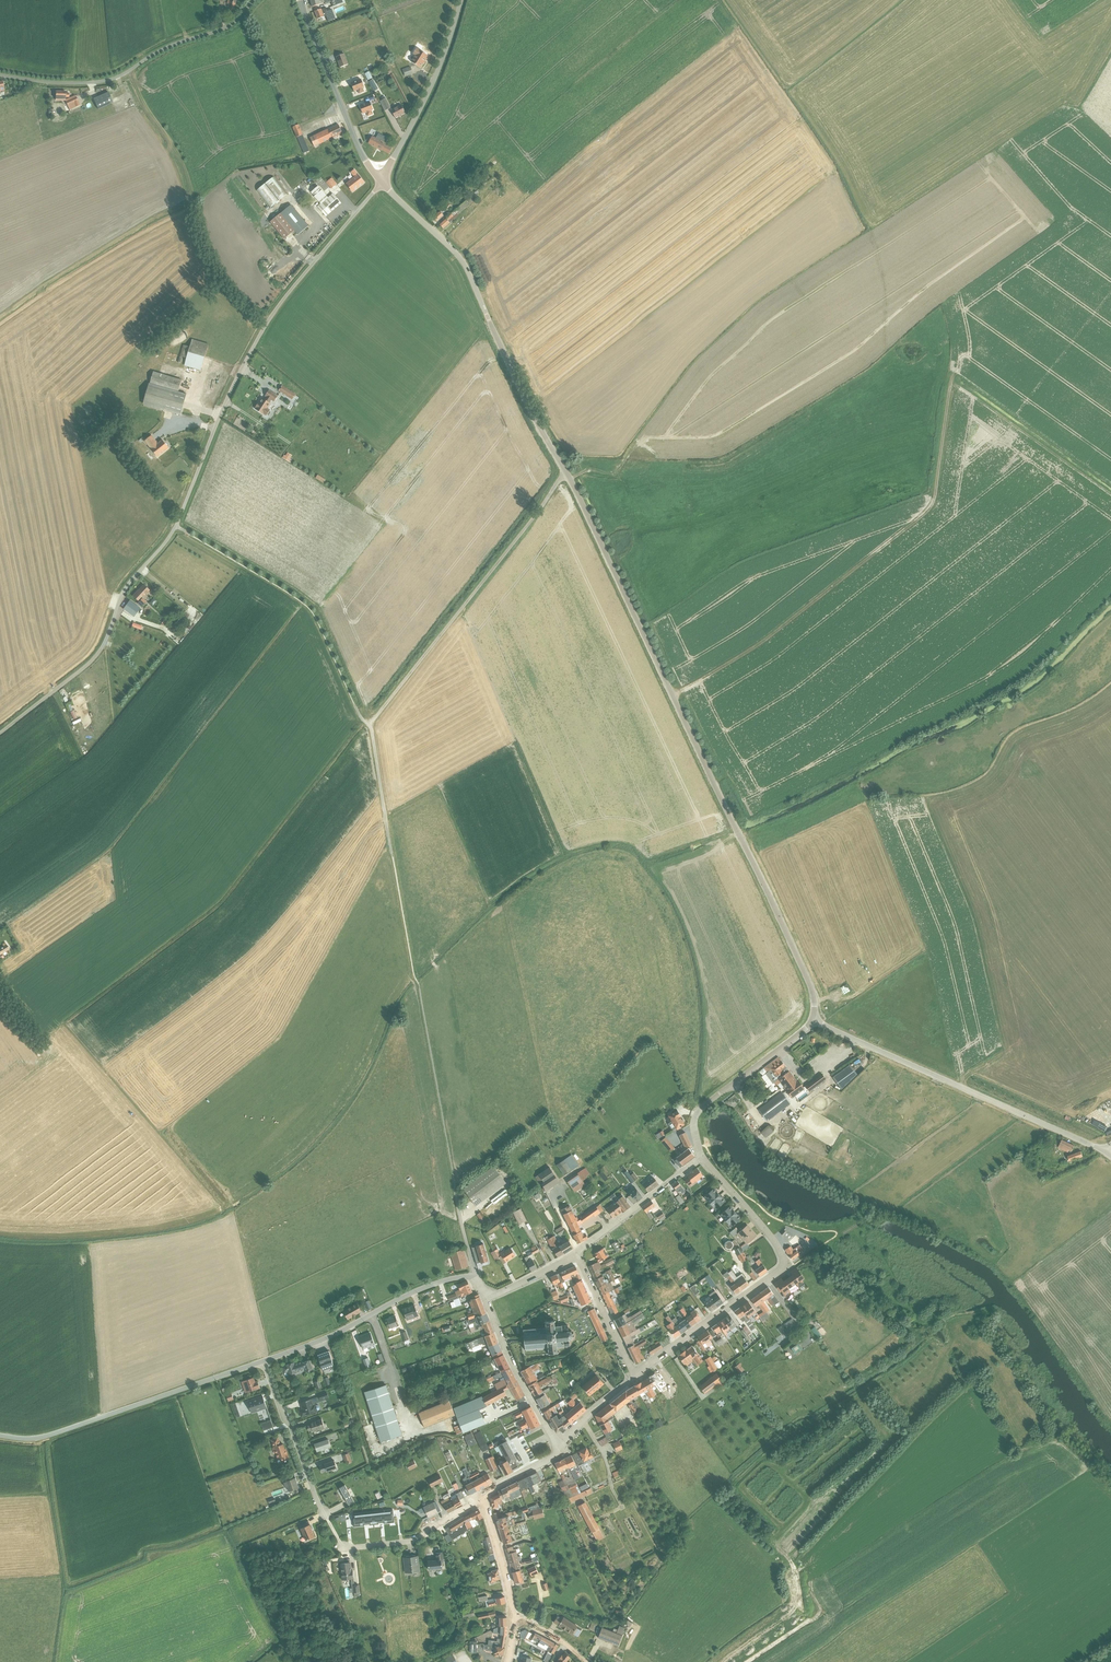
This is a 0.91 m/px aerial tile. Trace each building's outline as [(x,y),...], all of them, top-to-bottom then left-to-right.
[(228,1),(229,2),(228,7),(230,8),(228,12),(231,14),(233,9),(234,9),(237,0),(228,0),(228,1)] [(321,9),(315,11),(318,19),(326,16),(328,21),(335,18),(332,9),(327,11),(326,8),(322,10),(321,9)] [(416,55),(411,62),(415,64),(420,68),(423,63),(424,63),(427,58),(426,58),(428,56),(416,48),(413,54),(416,55)] [(344,54),(336,57),(340,67),(348,64),(344,54)] [(413,73),(410,67),(402,70),(405,76),(413,73)] [(361,79),(351,83),(354,91),(357,90),(359,94),(364,92),(363,88),(364,87),(361,79)] [(372,79),(369,82),(374,91),(378,89),(372,79)] [(65,100),(65,97),(68,97),(68,94),(65,93),(65,91),(56,91),(56,97),(56,100),(65,100)] [(108,92),(94,98),(97,105),(99,109),(113,103),(112,100),(108,92)] [(380,101),(385,111),(390,108),(384,96),(380,99),(381,100),(380,101)] [(79,106),(78,102),(78,101),(76,97),(66,102),(70,110),(79,106)] [(370,102),(360,106),(363,114),(366,113),(368,116),(373,114),(371,111),(373,110),(370,102)] [(391,110),(395,118),(405,113),(401,105),(391,110)] [(298,124),(292,127),(297,137),(302,135),(303,135),(298,124)] [(342,133),(338,124),(328,129),(332,138),(334,137),(342,133)] [(332,138),(328,129),(310,138),(314,146),(332,138)] [(369,136),(367,140),(369,142),(368,143),(373,146),(377,148),(381,150),(382,150),(389,154),(392,148),(385,145),(388,138),(383,136),(378,133),(376,138),(372,136),(371,137),(369,136)] [(333,157),(326,161),(330,166),(336,161),(333,157)] [(346,185),(352,192),(364,183),(354,170),(351,172),(355,178),(346,185)] [(270,208),(288,193),(274,176),(256,191),(270,208)] [(326,182),(331,188),(337,184),(332,177),(326,182)] [(326,217),(341,203),(333,194),(328,198),(318,186),(311,192),(321,204),(317,207),(326,217)] [(459,213),(477,197),(476,196),(473,194),(439,225),(443,229),(460,214),(459,213)] [(291,205),(277,216),(270,222),(285,239),(295,230),(298,235),(309,226),(291,205)] [(437,222),(444,216),(440,212),(433,218),(437,222)] [(200,370),(208,343),(192,339),(190,346),(184,344),(180,355),(187,357),(184,365),(200,370)] [(150,383),(178,391),(182,380),(153,371),(150,383)] [(178,391),(150,383),(144,404),(180,415),(187,394),(178,391)] [(282,385),(279,390),(288,396),(291,391),(282,385)] [(259,403),(256,409),(263,415),(264,414),(266,416),(270,410),(267,408),(271,404),(269,403),(271,400),(274,402),(278,396),(270,391),(266,396),(267,397),(265,400),(263,398),(260,403),(259,403)] [(274,409),(271,415),(278,420),(282,414),(274,409)] [(169,448),(162,440),(158,443),(152,435),(145,441),(157,457),(169,448)] [(284,455),(282,458),(290,462),(291,459),(290,459),(291,457),(287,454),(286,456),(284,455)] [(137,601),(143,595),(145,594),(147,595),(148,593),(147,592),(148,591),(150,593),(151,592),(144,585),(138,590),(132,596),(137,601)] [(142,598),(137,603),(140,607),(145,602),(142,598)] [(129,600),(123,608),(133,616),(140,608),(129,600)] [(119,617),(113,625),(120,630),(126,622),(119,617)] [(178,626),(175,623),(170,629),(173,632),(178,626)] [(5,942),(2,944),(3,946),(0,948),(0,954),(5,951),(7,954),(11,952),(5,942)] [(838,991),(843,987),(840,983),(835,987),(838,991)] [(778,1057),(764,1068),(777,1085),(780,1083),(792,1098),(804,1089),(798,1080),(796,1081),(778,1057)] [(848,1065),(851,1070),(858,1065),(855,1060),(848,1065)] [(822,1074),(805,1086),(809,1091),(826,1079),(822,1074)] [(766,1120),(789,1103),(782,1093),(759,1110),(766,1120)] [(672,1121),(676,1127),(677,1128),(685,1124),(678,1112),(670,1117),(672,1121)] [(1094,1120),(1091,1125),(1105,1132),(1107,1127),(1094,1120)] [(676,1127),(672,1121),(668,1123),(672,1130),(676,1127)] [(763,1124),(761,1126),(763,1127),(757,1132),(761,1137),(769,1130),(763,1124)] [(663,1130),(656,1134),(659,1139),(662,1136),(663,1137),(666,1135),(665,1135),(666,1135),(663,1130)] [(685,1132),(679,1135),(685,1148),(689,1146),(690,1148),(693,1146),(685,1132)] [(666,1137),(662,1140),(670,1151),(675,1148),(666,1137)] [(1074,1146),(1066,1142),(1062,1140),(1058,1147),(1068,1152),(1069,1149),(1072,1151),(1074,1146)] [(689,1148),(683,1153),(689,1161),(694,1157),(694,1155),(689,1148)] [(1069,1161),(1083,1156),(1081,1151),(1067,1156),(1069,1161)] [(689,1161),(683,1153),(677,1157),(677,1158),(675,1160),(680,1167),(689,1161)] [(572,1154),(557,1164),(564,1175),(579,1165),(572,1154)] [(496,1167),(465,1186),(476,1203),(506,1184),(496,1167)] [(550,1167),(539,1174),(544,1182),(541,1184),(546,1191),(560,1182),(550,1167)] [(586,1167),(578,1173),(583,1180),(586,1179),(585,1178),(591,1174),(586,1167)] [(703,1175),(697,1167),(687,1175),(691,1180),(687,1183),(689,1186),(696,1181),(697,1181),(700,1179),(699,1178),(703,1175)] [(635,1181),(630,1173),(627,1170),(623,1173),(631,1183),(635,1181)] [(603,1171),(599,1173),(605,1181),(609,1178),(603,1171)] [(632,1172),(630,1173),(635,1181),(638,1178),(634,1172),(633,1173),(632,1172)] [(583,1180),(578,1173),(567,1180),(575,1192),(586,1185),(583,1180)] [(544,1182),(539,1174),(535,1177),(540,1185),(541,1184),(544,1182)] [(653,1176),(643,1183),(649,1192),(659,1184),(653,1176)] [(677,1180),(672,1184),(677,1191),(680,1189),(680,1190),(679,1191),(681,1193),(683,1195),(686,1192),(677,1180)] [(631,1194),(637,1202),(641,1199),(640,1198),(643,1196),(635,1187),(627,1192),(630,1195),(631,1194)] [(710,1203),(720,1194),(717,1191),(715,1190),(714,1188),(704,1197),(706,1199),(710,1203)] [(534,1191),(529,1195),(534,1201),(538,1198),(534,1191)] [(619,1199),(626,1209),(626,1210),(631,1206),(622,1194),(617,1197),(619,1199)] [(631,1194),(630,1195),(628,1196),(634,1204),(637,1202),(631,1194)] [(679,1194),(676,1197),(681,1204),(685,1202),(679,1194)] [(720,1194),(710,1203),(713,1207),(713,1208),(716,1210),(726,1201),(724,1199),(722,1198),(723,1197),(720,1194)] [(489,1212),(501,1201),(497,1196),(484,1207),(489,1212)] [(626,1209),(619,1199),(607,1208),(614,1217),(622,1211),(623,1212),(626,1209),(626,1210),(626,1209)] [(651,1200),(642,1206),(651,1218),(653,1217),(650,1212),(652,1210),(651,1210),(656,1206),(651,1200)] [(564,1214),(572,1210),(570,1205),(561,1209),(564,1214)] [(520,1224),(530,1220),(524,1206),(514,1211),(520,1224)] [(725,1221),(735,1212),(733,1209),(731,1208),(732,1207),(730,1206),(720,1215),(725,1221)] [(579,1220),(569,1225),(577,1241),(578,1243),(583,1241),(588,1238),(584,1229),(581,1230),(579,1225),(594,1215),(595,1216),(601,1212),(597,1207),(580,1218),(581,1219),(579,1220)] [(572,1210),(564,1214),(569,1225),(579,1220),(577,1217),(576,1217),(572,1210)] [(662,1211),(656,1215),(661,1221),(662,1220),(666,1217),(662,1211)] [(735,1212),(725,1221),(731,1227),(741,1218),(740,1216),(739,1216),(738,1215),(735,1212)] [(736,1227),(730,1232),(734,1236),(737,1233),(746,1243),(741,1246),(743,1251),(750,1246),(747,1243),(756,1236),(747,1225),(741,1230),(741,1229),(740,1230),(741,1230),(740,1231),(736,1227)] [(786,1228),(781,1233),(788,1240),(793,1236),(788,1231),(789,1230),(786,1228)] [(558,1257),(573,1247),(569,1240),(560,1246),(554,1236),(550,1238),(549,1235),(546,1237),(558,1257)] [(735,1239),(732,1241),(736,1249),(735,1249),(738,1254),(737,1255),(741,1262),(747,1259),(740,1247),(735,1240),(735,1239)] [(620,1248),(616,1241),(612,1243),(617,1252),(621,1249),(620,1249),(620,1248)] [(728,1249),(729,1249),(731,1249),(732,1248),(733,1247),(733,1245),(733,1244),(732,1243),(731,1242),(730,1241),(729,1241),(727,1241),(726,1242),(725,1243),(725,1244),(724,1245),(725,1247),(725,1248),(726,1249),(728,1249)] [(487,1243),(474,1247),(479,1262),(491,1259),(487,1243)] [(509,1260),(518,1254),(513,1247),(505,1252),(499,1244),(495,1247),(502,1256),(505,1255),(509,1260)] [(791,1246),(785,1249),(789,1256),(792,1260),(804,1251),(799,1244),(793,1249),(791,1246)] [(451,1250),(456,1266),(468,1262),(463,1246),(451,1250)] [(538,1247),(526,1253),(533,1269),(539,1266),(534,1255),(540,1252),(538,1247)] [(608,1254),(604,1248),(594,1253),(599,1261),(609,1256),(608,1254)] [(589,1266),(592,1273),(599,1269),(616,1261),(615,1258),(613,1259),(612,1257),(604,1261),(605,1263),(601,1265),(599,1261),(589,1266)] [(520,1264),(525,1270),(530,1266),(526,1259),(520,1264)] [(761,1262),(759,1259),(755,1261),(760,1267),(756,1270),(760,1276),(768,1271),(761,1262)] [(584,1301),(591,1298),(577,1267),(554,1277),(558,1287),(574,1280),(584,1301)] [(796,1283),(798,1286),(799,1287),(804,1284),(802,1279),(804,1278),(797,1267),(790,1271),(793,1275),(784,1281),(781,1277),(774,1283),(780,1292),(782,1291),(786,1297),(792,1293),(790,1291),(789,1288),(795,1284),(796,1283)] [(599,1269),(592,1273),(599,1287),(611,1281),(615,1279),(611,1269),(605,1271),(606,1272),(601,1274),(599,1269)] [(732,1270),(728,1272),(741,1290),(749,1284),(742,1273),(737,1277),(732,1270)] [(741,1290),(728,1272),(727,1271),(723,1274),(726,1278),(728,1277),(733,1284),(731,1286),(735,1292),(736,1293),(741,1290)] [(752,1271),(749,1273),(754,1280),(757,1278),(752,1271)] [(544,1278),(548,1284),(554,1280),(550,1274),(544,1278)] [(709,1274),(699,1281),(702,1284),(702,1283),(703,1282),(702,1281),(706,1278),(713,1288),(716,1285),(709,1274)] [(459,1297),(472,1292),(467,1281),(458,1284),(460,1289),(455,1291),(455,1293),(448,1296),(450,1301),(453,1299),(459,1297)] [(611,1281),(599,1287),(603,1295),(614,1289),(611,1281)] [(695,1284),(690,1288),(695,1295),(699,1292),(696,1289),(696,1287),(695,1284)] [(603,1295),(609,1308),(615,1304),(618,1302),(614,1294),(623,1290),(621,1286),(614,1289),(603,1295)] [(768,1287),(764,1290),(775,1304),(779,1301),(768,1287)] [(711,1297),(717,1307),(724,1302),(715,1290),(709,1295),(711,1297)] [(764,1290),(760,1293),(767,1302),(768,1301),(772,1306),(775,1304),(764,1290)] [(760,1293),(756,1296),(767,1311),(768,1311),(769,1311),(769,1310),(765,1303),(767,1302),(760,1293)] [(469,1300),(472,1306),(482,1302),(479,1294),(472,1296),(473,1299),(469,1300)] [(767,1311),(756,1296),(751,1299),(756,1306),(757,1306),(758,1308),(760,1307),(763,1311),(765,1313),(759,1316),(763,1321),(770,1316),(767,1311)] [(454,1301),(450,1302),(452,1308),(462,1304),(459,1297),(453,1299),(454,1301)] [(717,1307),(711,1297),(704,1301),(710,1310),(712,1310),(717,1307)] [(468,1314),(469,1318),(486,1312),(482,1302),(472,1306),(474,1312),(468,1314)] [(745,1303),(741,1306),(748,1317),(753,1314),(755,1317),(754,1317),(756,1319),(759,1316),(758,1314),(749,1302),(746,1305),(745,1303)] [(344,1312),(343,1312),(344,1315),(345,1314),(348,1319),(353,1317),(357,1314),(359,1313),(359,1312),(362,1310),(358,1303),(343,1311),(344,1312)] [(697,1321),(692,1314),(689,1316),(680,1303),(677,1305),(680,1309),(686,1318),(691,1325),(697,1321)] [(615,1304),(609,1308),(614,1319),(621,1316),(615,1304)] [(415,1305),(403,1309),(407,1320),(419,1316),(415,1305)] [(748,1317),(741,1306),(735,1310),(743,1321),(745,1320),(753,1332),(757,1329),(748,1317)] [(599,1335),(605,1332),(594,1308),(588,1311),(599,1335)] [(680,1323),(676,1325),(681,1333),(685,1330),(691,1325),(686,1318),(680,1309),(677,1312),(680,1316),(681,1315),(684,1320),(680,1323)] [(692,1314),(697,1321),(701,1318),(694,1309),(691,1312),(692,1314)] [(614,1319),(618,1327),(642,1313),(641,1311),(628,1318),(625,1313),(621,1316),(614,1319)] [(469,1318),(468,1319),(469,1324),(474,1323),(475,1326),(490,1320),(486,1312),(469,1318)] [(618,1327),(623,1336),(636,1329),(634,1325),(634,1326),(633,1323),(644,1315),(642,1313),(618,1327)] [(729,1314),(724,1319),(731,1329),(737,1325),(729,1314)] [(389,1329),(399,1326),(396,1315),(385,1319),(389,1329)] [(676,1325),(672,1320),(669,1317),(667,1319),(671,1324),(668,1327),(675,1337),(681,1333),(676,1325)] [(676,1317),(672,1320),(676,1325),(680,1323),(676,1317)] [(792,1318),(787,1321),(791,1327),(796,1323),(792,1318)] [(723,1319),(718,1323),(723,1330),(726,1334),(729,1338),(734,1335),(723,1319)] [(475,1326),(470,1328),(472,1333),(477,1331),(476,1330),(479,1329),(479,1327),(483,1326),(483,1328),(485,1327),(487,1335),(494,1332),(490,1320),(475,1326)] [(546,1327),(523,1329),(524,1339),(525,1349),(548,1347),(549,1353),(558,1352),(557,1346),(570,1346),(569,1340),(572,1338),(573,1336),(573,1333),(571,1331),(568,1331),(568,1325),(555,1326),(555,1320),(546,1322),(546,1327)] [(723,1330),(718,1323),(712,1327),(718,1334),(717,1335),(718,1336),(715,1339),(717,1343),(718,1343),(719,1345),(724,1342),(720,1335),(722,1334),(720,1331),(723,1330)] [(744,1329),(748,1335),(751,1333),(746,1325),(743,1328),(744,1329)] [(782,1325),(778,1328),(782,1334),(787,1331),(782,1325)] [(815,1326),(811,1329),(818,1338),(822,1335),(815,1326)] [(623,1336),(628,1347),(635,1343),(632,1338),(636,1336),(635,1334),(641,1331),(639,1328),(636,1329),(623,1336)] [(707,1330),(698,1337),(703,1344),(705,1342),(708,1346),(712,1343),(709,1339),(712,1337),(707,1330)] [(487,1335),(478,1338),(481,1344),(483,1343),(483,1345),(487,1344),(488,1346),(498,1342),(494,1332),(487,1335)] [(605,1332),(599,1335),(602,1342),(608,1339),(605,1332)] [(370,1333),(359,1337),(363,1349),(375,1345),(370,1333)] [(628,1347),(636,1362),(644,1358),(638,1348),(648,1343),(645,1338),(635,1343),(628,1347)] [(474,1340),(466,1343),(468,1349),(476,1346),(474,1340)] [(648,1349),(651,1354),(663,1347),(659,1340),(655,1343),(656,1344),(648,1349)] [(502,1351),(498,1342),(488,1346),(493,1355),(502,1351)] [(692,1345),(687,1349),(699,1364),(703,1360),(702,1358),(700,1358),(698,1355),(699,1354),(692,1345)] [(699,1364),(687,1349),(678,1355),(686,1366),(693,1362),(696,1366),(699,1364)] [(335,1366),(329,1351),(317,1355),(323,1370),(335,1366)] [(502,1351),(493,1355),(495,1359),(493,1359),(495,1364),(496,1363),(501,1372),(510,1367),(502,1351)] [(778,1366),(785,1361),(779,1353),(772,1358),(778,1366)] [(711,1356),(706,1358),(705,1359),(712,1371),(718,1368),(712,1358),(711,1356)] [(715,1356),(712,1358),(718,1368),(718,1369),(722,1366),(719,1360),(718,1360),(715,1356)] [(368,1357),(363,1359),(366,1367),(371,1365),(368,1357)] [(560,1359),(554,1360),(556,1364),(559,1369),(562,1367),(564,1367),(560,1359)] [(293,1376),(313,1369),(310,1360),(296,1364),(295,1362),(282,1366),(285,1376),(292,1374),(293,1376)] [(530,1365),(521,1371),(529,1385),(537,1381),(538,1380),(534,1371),(540,1367),(538,1363),(531,1367),(530,1365)] [(554,1363),(548,1366),(552,1372),(559,1369),(556,1364),(555,1365),(554,1363)] [(486,1378),(476,1383),(477,1385),(486,1381),(487,1383),(504,1374),(505,1378),(494,1384),(495,1386),(515,1375),(510,1367),(501,1372),(486,1378)] [(537,1381),(529,1385),(535,1395),(543,1390),(540,1385),(545,1383),(546,1385),(553,1381),(554,1384),(559,1382),(556,1377),(558,1376),(556,1372),(538,1382),(537,1381)] [(582,1386),(590,1395),(600,1386),(600,1387),(604,1383),(594,1372),(585,1380),(587,1382),(582,1386)] [(655,1373),(649,1377),(655,1385),(656,1386),(659,1384),(658,1383),(661,1380),(661,1379),(662,1379),(659,1375),(657,1376),(655,1373)] [(716,1373),(700,1386),(705,1393),(717,1384),(720,1388),(725,1384),(716,1373)] [(515,1375),(495,1386),(497,1389),(517,1379),(515,1375)] [(242,1381),(246,1393),(260,1388),(258,1381),(256,1382),(254,1377),(242,1381)] [(649,1377),(643,1380),(652,1397),(656,1395),(651,1387),(655,1385),(649,1377)] [(482,1395),(454,1408),(460,1424),(454,1427),(457,1434),(482,1424),(482,1426),(486,1424),(480,1409),(487,1406),(487,1405),(507,1395),(504,1390),(518,1382),(517,1379),(497,1389),(483,1397),(482,1395)] [(643,1380),(635,1385),(639,1393),(640,1393),(641,1396),(645,1394),(644,1392),(646,1392),(652,1401),(654,1400),(652,1397),(643,1380)] [(518,1382),(504,1390),(507,1395),(510,1401),(516,1398),(516,1399),(525,1395),(518,1382)] [(386,1385),(365,1392),(381,1441),(403,1434),(392,1403),(386,1385)] [(639,1393),(635,1385),(626,1390),(631,1398),(633,1401),(638,1398),(637,1396),(640,1394),(639,1393)] [(543,1390),(535,1395),(542,1408),(550,1403),(544,1392),(550,1389),(549,1387),(543,1390)] [(300,1410),(302,1416),(319,1410),(320,1409),(320,1407),(320,1406),(319,1405),(317,1404),(316,1404),(316,1403),(329,1398),(327,1390),(318,1393),(319,1396),(301,1402),(303,1409),(300,1410)] [(631,1398),(626,1390),(595,1415),(600,1425),(609,1420),(614,1417),(613,1415),(629,1401),(630,1404),(629,1405),(633,1411),(632,1412),(635,1416),(637,1415),(638,1415),(635,1410),(640,1407),(636,1401),(633,1402),(633,1401),(631,1398)] [(573,1398),(570,1400),(581,1414),(587,1409),(580,1401),(579,1402),(578,1400),(576,1402),(574,1399),(577,1396),(575,1393),(571,1396),(573,1398)] [(248,1402),(252,1413),(267,1408),(264,1397),(248,1402)] [(449,1399),(419,1411),(425,1427),(455,1415),(449,1399)] [(576,1418),(581,1414),(570,1400),(567,1402),(573,1408),(570,1410),(576,1418)] [(554,1405),(544,1412),(549,1419),(554,1416),(552,1412),(555,1410),(553,1408),(555,1407),(554,1405)] [(534,1412),(531,1406),(513,1415),(514,1418),(516,1416),(517,1417),(524,1414),(525,1416),(534,1412)] [(566,1427),(571,1422),(566,1414),(562,1407),(558,1409),(559,1411),(559,1412),(562,1417),(564,1421),(562,1422),(566,1427)] [(566,1414),(571,1422),(576,1418),(570,1410),(569,1409),(567,1411),(568,1413),(566,1414)] [(537,1418),(534,1412),(525,1416),(526,1420),(520,1423),(521,1426),(537,1418)] [(566,1427),(562,1422),(564,1421),(562,1417),(559,1418),(557,1414),(554,1416),(549,1419),(556,1432),(564,1428),(564,1426),(565,1426),(566,1427)] [(540,1424),(537,1418),(521,1426),(523,1429),(530,1425),(531,1429),(540,1424)] [(322,1419),(307,1424),(309,1431),(313,1430),(313,1432),(325,1428),(322,1419)] [(274,1427),(272,1420),(261,1423),(264,1430),(274,1427)] [(353,1420),(343,1423),(345,1428),(355,1424),(353,1420)] [(609,1420),(600,1425),(605,1433),(606,1436),(611,1433),(610,1430),(613,1429),(611,1426),(609,1420)] [(473,1432),(483,1452),(489,1449),(479,1428),(473,1430),(474,1432),(473,1432)] [(472,1433),(464,1436),(469,1446),(477,1443),(472,1433)] [(283,1461),(289,1459),(284,1443),(281,1444),(279,1436),(270,1439),(275,1454),(276,1453),(278,1458),(281,1457),(283,1461)] [(607,1439),(606,1436),(599,1441),(602,1446),(608,1442),(607,1439)] [(517,1460),(505,1437),(495,1442),(497,1446),(499,1445),(505,1455),(509,1464),(516,1460),(517,1460)] [(329,1439),(315,1444),(317,1452),(331,1447),(329,1439)] [(620,1440),(613,1443),(617,1452),(623,1449),(620,1440)] [(369,1443),(365,1445),(369,1457),(373,1455),(369,1443)] [(587,1447),(573,1454),(580,1466),(590,1461),(590,1459),(594,1457),(593,1457),(594,1456),(591,1451),(589,1452),(587,1447)] [(352,1462),(349,1451),(346,1452),(346,1454),(343,1455),(345,1461),(347,1461),(347,1463),(352,1462)] [(450,1451),(445,1453),(449,1461),(454,1459),(450,1451)] [(509,1464),(505,1455),(502,1457),(504,1460),(503,1461),(503,1462),(499,1464),(505,1475),(513,1471),(509,1464)] [(571,1455),(564,1459),(575,1480),(580,1477),(574,1466),(576,1465),(571,1455)] [(498,1468),(493,1456),(486,1459),(491,1471),(498,1468)] [(414,1459),(406,1462),(410,1470),(417,1466),(414,1459)] [(561,1487),(567,1499),(581,1492),(575,1480),(564,1459),(555,1463),(563,1479),(558,1482),(561,1487)] [(335,1460),(320,1465),(322,1472),(327,1470),(327,1471),(337,1468),(335,1460)] [(519,1466),(516,1460),(509,1464),(513,1471),(520,1467),(519,1466)] [(468,1471),(466,1467),(463,1469),(466,1476),(465,1476),(465,1477),(463,1479),(467,1487),(470,1493),(477,1490),(468,1471)] [(620,1469),(613,1473),(615,1478),(622,1474),(620,1469)] [(470,1470),(468,1471),(477,1490),(488,1484),(484,1475),(481,1476),(478,1470),(472,1474),(470,1470)] [(537,1472),(531,1475),(535,1483),(541,1480),(537,1472)] [(488,1473),(484,1475),(488,1484),(493,1482),(488,1473)] [(432,1487),(443,1481),(440,1474),(428,1480),(432,1487)] [(531,1475),(525,1478),(529,1486),(532,1492),(535,1491),(532,1485),(535,1483),(531,1475)] [(295,1492),(301,1490),(297,1477),(283,1481),(285,1487),(288,1487),(289,1490),(294,1489),(295,1492)] [(525,1478),(517,1481),(522,1491),(523,1493),(524,1497),(528,1495),(525,1488),(529,1486),(525,1478)] [(517,1481),(506,1487),(510,1495),(512,1498),(512,1499),(523,1493),(522,1491),(517,1481)] [(345,1484),(339,1487),(348,1504),(354,1501),(345,1484)] [(510,1495),(506,1487),(498,1491),(499,1494),(502,1499),(505,1497),(505,1498),(506,1497),(507,1500),(512,1498),(510,1495)] [(581,1492),(567,1499),(569,1503),(592,1492),(591,1488),(581,1492)] [(451,1496),(449,1492),(443,1496),(445,1499),(441,1501),(444,1506),(445,1506),(448,1512),(457,1507),(451,1496)] [(457,1493),(451,1496),(457,1507),(463,1505),(460,1499),(457,1493)] [(502,1499),(499,1494),(491,1498),(492,1500),(493,1504),(493,1506),(493,1508),(499,1506),(498,1504),(502,1503),(502,1499)] [(424,1506),(429,1516),(441,1510),(437,1500),(424,1506)] [(586,1502),(578,1506),(592,1532),(593,1532),(597,1541),(604,1537),(600,1528),(586,1502)] [(529,1510),(528,1511),(530,1518),(534,1517),(534,1519),(544,1517),(543,1507),(542,1507),(537,1508),(531,1510),(529,1510)] [(385,1512),(383,1512),(384,1522),(384,1523),(395,1522),(393,1509),(385,1510),(385,1512)] [(483,1517),(479,1509),(464,1517),(469,1527),(473,1525),(472,1524),(478,1521),(477,1520),(483,1517)] [(373,1512),(374,1524),(379,1524),(379,1522),(384,1522),(383,1512),(380,1512),(380,1511),(373,1512)] [(496,1519),(502,1517),(500,1511),(494,1513),(496,1519)] [(363,1514),(364,1524),(370,1524),(370,1525),(374,1524),(373,1512),(366,1512),(366,1514),(363,1514)] [(360,1513),(353,1514),(354,1526),(365,1525),(364,1524),(363,1514),(360,1514),(360,1513)] [(464,1517),(446,1528),(453,1539),(468,1529),(467,1528),(469,1527),(464,1517)] [(510,1519),(497,1523),(499,1527),(508,1525),(512,1523),(511,1519),(510,1519)] [(308,1521),(299,1525),(306,1539),(310,1537),(311,1539),(316,1537),(308,1521)] [(508,1525),(499,1527),(504,1543),(513,1541),(508,1526),(508,1525)] [(495,1559),(489,1537),(484,1538),(490,1560),(495,1559)] [(515,1546),(506,1549),(517,1582),(526,1579),(515,1546)] [(443,1552),(436,1552),(436,1559),(428,1560),(429,1570),(443,1568),(442,1565),(444,1565),(443,1552)] [(407,1558),(404,1558),(406,1573),(421,1571),(419,1556),(416,1557),(415,1555),(407,1556),(407,1558)] [(350,1562),(341,1563),(342,1572),(341,1572),(342,1580),(351,1579),(352,1587),(354,1587),(355,1596),(360,1596),(359,1584),(355,1585),(353,1570),(351,1570),(350,1562)] [(530,1568),(533,1575),(540,1572),(537,1566),(530,1568)] [(501,1577),(499,1570),(491,1573),(493,1580),(501,1577)] [(489,1600),(489,1606),(506,1602),(505,1596),(489,1600)] [(558,1616),(554,1622),(572,1634),(573,1633),(577,1636),(581,1630),(577,1627),(578,1626),(564,1617),(563,1618),(558,1616)] [(501,1626),(507,1625),(507,1617),(498,1617),(498,1626),(501,1626)] [(488,1644),(505,1647),(507,1635),(507,1625),(501,1626),(494,1629),(493,1633),(502,1634),(501,1639),(497,1638),(497,1641),(489,1640),(488,1644)] [(602,1627),(598,1638),(619,1645),(625,1628),(620,1626),(618,1629),(614,1628),(613,1631),(602,1627)] [(525,1639),(529,1631),(525,1629),(521,1631),(520,1636),(525,1639)] [(539,1642),(542,1636),(534,1632),(533,1635),(534,1635),(532,1639),(539,1642)] [(542,1636),(539,1642),(538,1645),(554,1653),(559,1645),(542,1636)] [(505,1647),(488,1644),(484,1644),(483,1647),(484,1647),(484,1649),(486,1649),(486,1650),(494,1651),(494,1656),(499,1657),(499,1654),(504,1655),(505,1647)] [(544,1660),(548,1661),(550,1661),(554,1654),(548,1651),(544,1660)] [(302,1654),(303,1657),(302,1657),(305,1661),(306,1661),(310,1659),(308,1654),(307,1655),(305,1652),(302,1654)] [(568,1660),(570,1657),(565,1652),(563,1655),(562,1654),(556,1661),(570,1661),(568,1660)] [(313,1660),(314,1661),(315,1661),(320,1659),(323,1658),(321,1654),(316,1656),(317,1658),(313,1660)] [(439,1661),(458,1661),(453,1654),(439,1661)]
